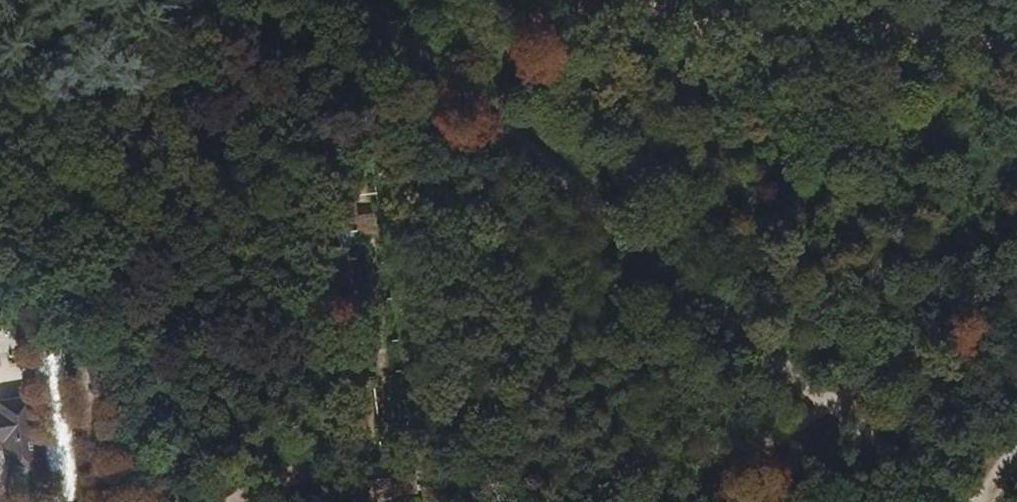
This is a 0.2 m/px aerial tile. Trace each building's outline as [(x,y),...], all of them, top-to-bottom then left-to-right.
[(333,207),(338,256),(355,254),(353,239),(357,239),(353,205),(333,207)] [(309,220),(311,243),(314,242),(321,241),(318,219),(309,220)] [(51,501),(81,501),(61,343),(31,346),(51,501)] [(7,479),(39,473),(27,405),(0,409),(0,447),(1,446),(7,479)] [(395,474),(367,479),(370,498),(418,491),(415,472),(395,474)]
